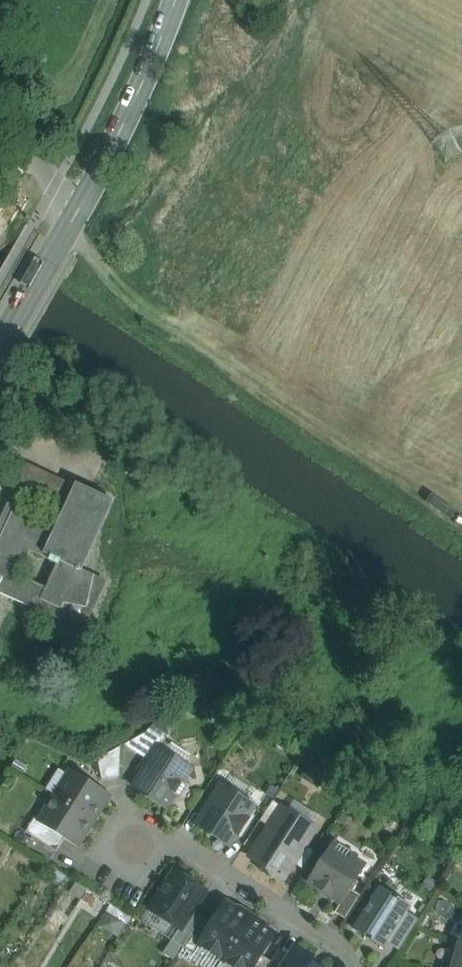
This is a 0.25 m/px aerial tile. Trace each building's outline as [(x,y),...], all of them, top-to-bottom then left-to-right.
[(14,486),(59,501),(66,479),(22,464),(14,486)] [(53,534),(29,522),(30,521),(13,512),(0,539),(0,578),(3,579),(0,586),(0,593),(38,610),(42,601),(62,610),(65,603),(85,607),(84,612),(85,612),(93,576),(78,568),(110,499),(76,484),(53,534)] [(153,726),(146,732),(144,734),(124,745),(150,762),(159,748),(160,749),(168,736),(153,726)] [(121,747),(98,760),(102,781),(120,777),(121,747)] [(160,749),(159,748),(150,762),(134,788),(166,809),(175,794),(179,797),(186,786),(182,783),(191,769),(160,749)] [(109,795),(72,772),(56,797),(91,819),(98,809),(100,811),(109,795)] [(253,807),(223,787),(198,825),(229,844),(236,832),(238,833),(247,820),(245,819),(253,807)] [(91,819),(56,797),(40,821),(40,822),(65,838),(78,846),(87,831),(85,830),(91,819)] [(273,801),(260,821),(270,828),(283,808),(273,801)] [(311,826),(283,808),(270,828),(251,858),(261,865),(259,868),(270,875),(272,872),(283,879),(293,864),(305,845),(309,838),(307,832),(311,826)] [(65,838),(40,822),(40,821),(35,818),(26,832),(56,852),(65,838)] [(335,842),(309,883),(341,904),(350,889),(365,866),(355,859),(357,856),(335,842)] [(305,845),(293,864),(303,870),(315,852),(305,845)] [(205,891),(175,872),(150,910),(180,929),(181,930),(193,911),(205,891)] [(380,887),(353,929),(366,937),(367,935),(373,939),(372,941),(384,949),(388,944),(407,913),(411,907),(399,899),(397,901),(391,897),(393,895),(380,887)] [(341,904),(335,913),(345,919),(360,896),(350,889),(341,904)] [(250,920),(226,904),(213,924),(200,944),(201,945),(224,960),(250,920)] [(193,911),(181,930),(180,929),(172,941),(183,948),(202,918),(193,911)] [(407,913),(388,944),(399,951),(419,920),(407,913)] [(202,918),(183,948),(194,955),(201,945),(200,944),(213,924),(202,918)] [(250,920),(224,960),(235,966),(254,966),(261,956),(274,935),(250,920)] [(459,943),(455,958),(446,959),(444,966),(461,966),(461,944),(459,943)] [(284,966),(315,966),(310,963),(312,959),(296,949),(289,960),(284,966)] [(268,966),(284,966),(289,960),(277,953),(271,962),(268,966)] [(254,966),(268,966),(271,962),(261,956),(254,966)]
